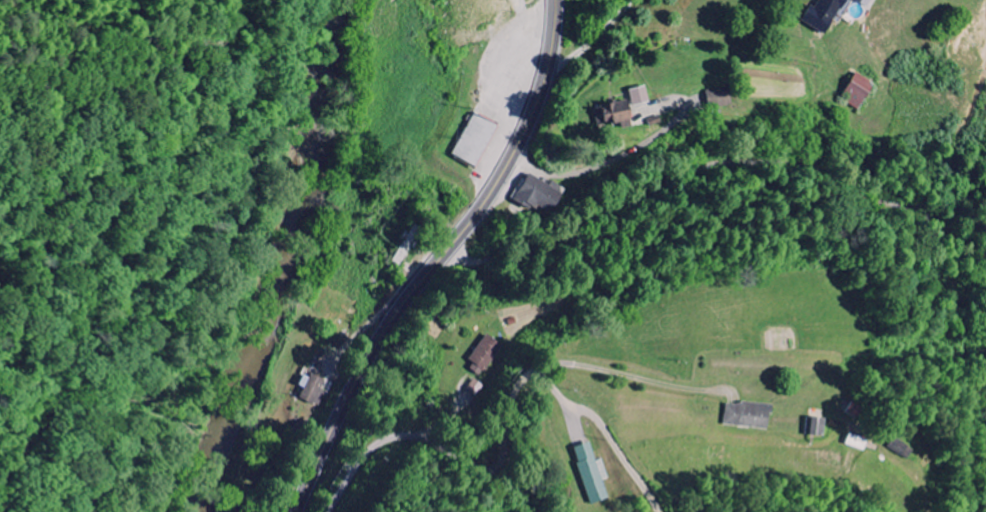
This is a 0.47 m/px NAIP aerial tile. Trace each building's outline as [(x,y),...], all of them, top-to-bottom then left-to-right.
[(834,34),(849,0),(823,0),(820,7),(813,5),(806,22),(834,34)] [(849,102),(860,111),(879,87),(861,73),(847,91),(853,96),(849,102)] [(734,106),(733,90),(709,90),(709,107),(734,106)] [(457,154),(482,167),(504,125),(479,112),(457,154)] [(548,216),(566,188),(555,181),(552,185),(532,172),(516,197),(548,216)] [(476,364),(472,370),(485,378),(505,344),(488,334),(471,361),(476,364)] [(308,389),(303,398),(321,407),(333,382),(315,374),(313,379),(307,376),(302,386),(308,389)] [(343,398),(355,403),(365,381),(352,376),(343,398)] [(773,429),(774,405),(729,403),(727,426),(773,429)] [(828,436),(828,418),(811,418),(810,436),(828,436)] [(595,505),(613,498),(607,480),(611,479),(605,459),(600,460),(594,443),(575,449),(595,505)]
